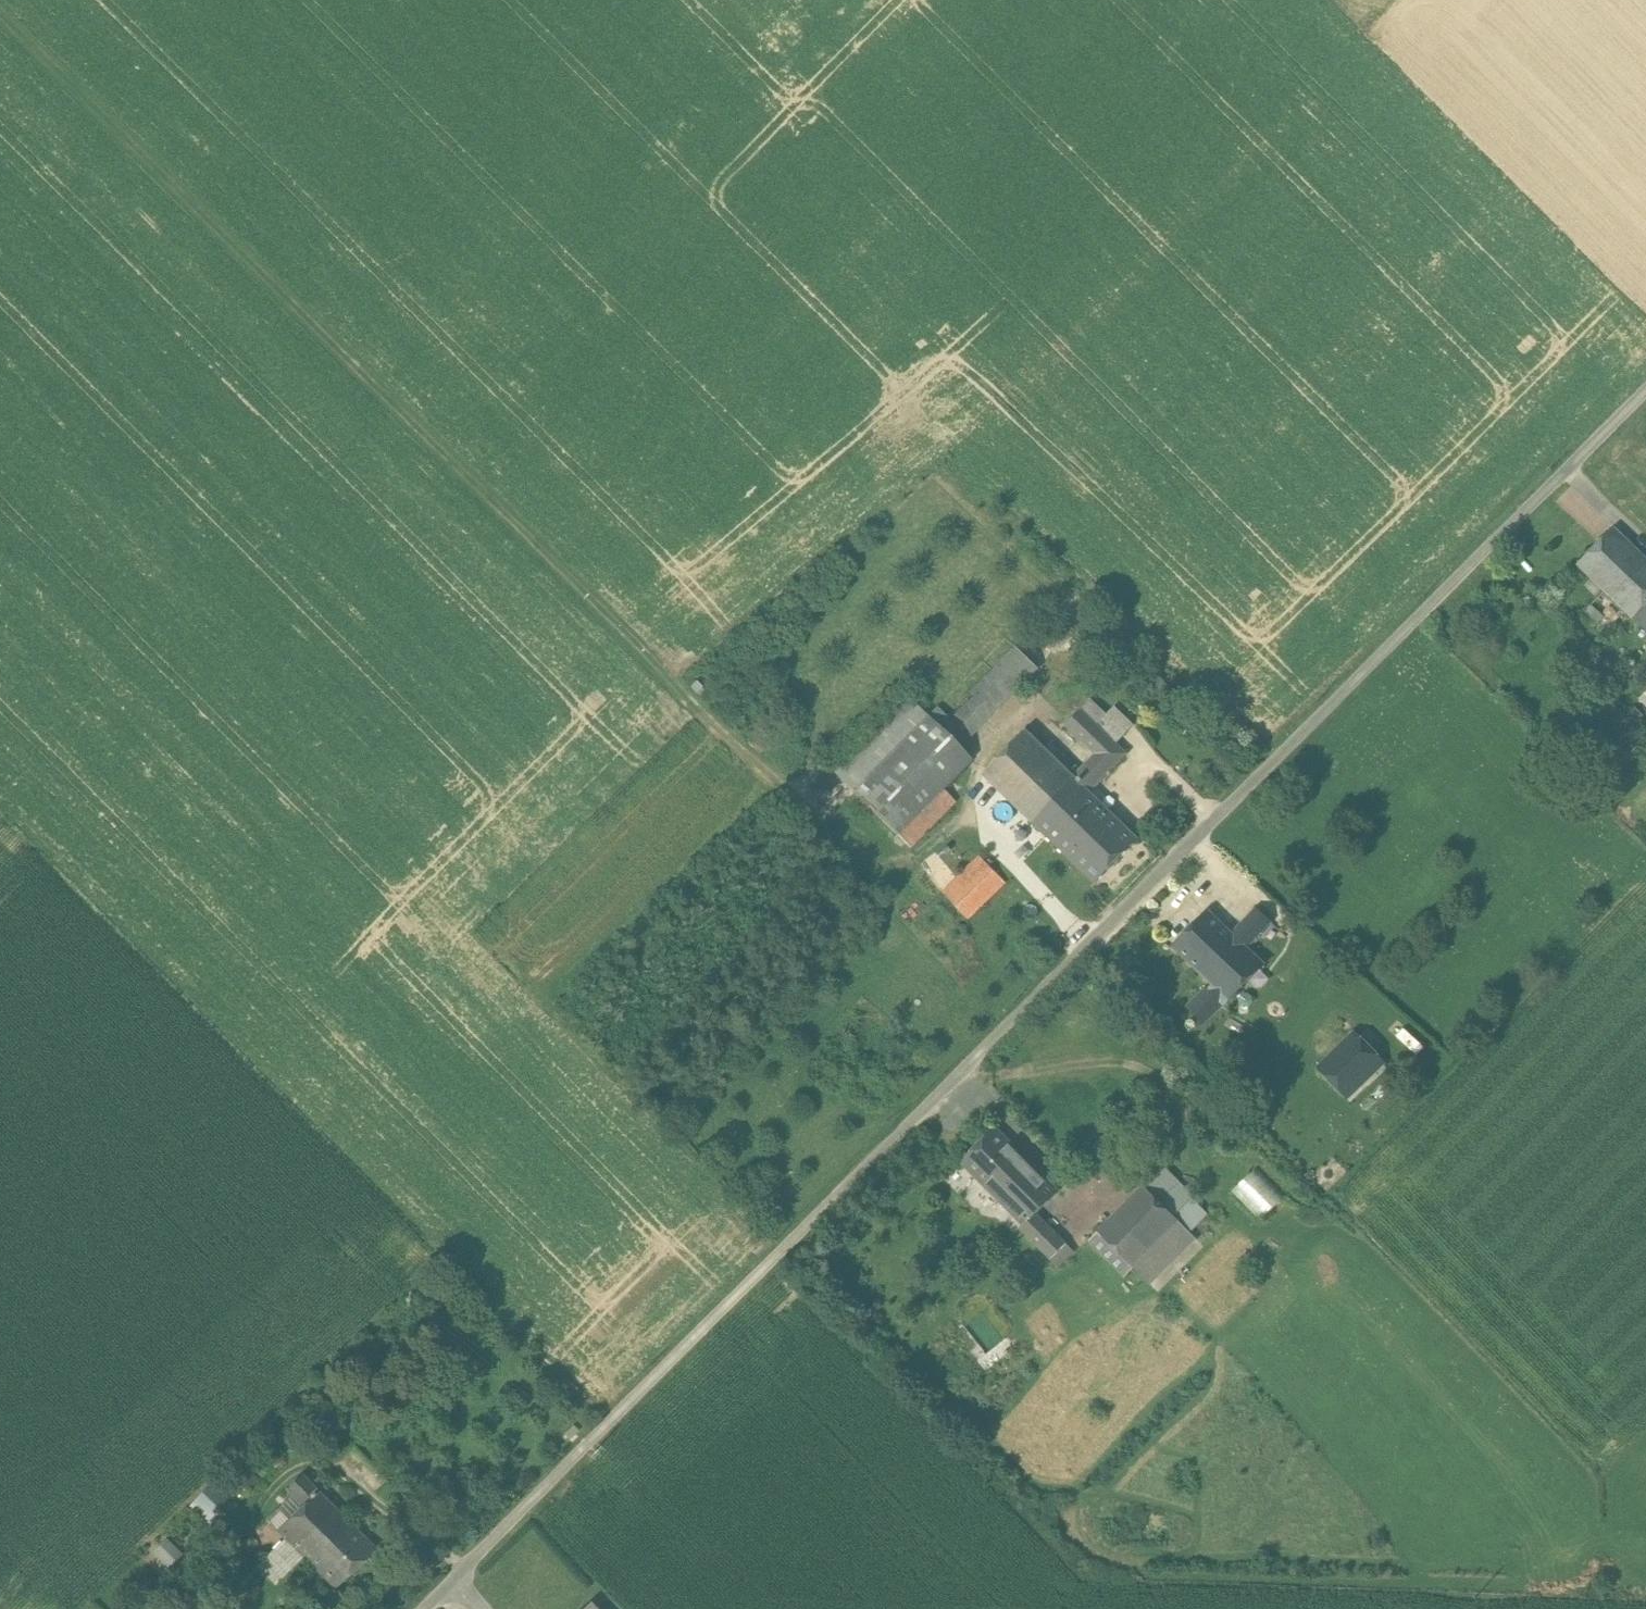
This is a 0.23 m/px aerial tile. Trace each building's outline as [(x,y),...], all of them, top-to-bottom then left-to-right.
[(1614,527),(1578,564),(1634,619),(1645,606),(1645,557),(1614,527)] [(1604,617),(1591,605),(1581,615),(1594,627),(1604,617)] [(1634,619),(1645,630),(1645,606),(1634,619)] [(1016,647),(968,694),(990,716),(1038,668),(1016,647)] [(1160,677),(1151,686),(1158,692),(1167,683),(1160,677)] [(990,716),(968,694),(946,717),(937,726),(959,747),(990,716)] [(928,716),(910,699),(836,774),(910,848),(955,802),(942,789),(971,759),(959,747),(937,726),(928,716)] [(1138,839),(1089,792),(1127,753),(1116,743),(1098,725),(1107,716),(1106,715),(1090,700),(1066,725),(1096,754),(1074,777),(1026,730),(984,774),(1096,883),(1138,839)] [(1134,725),(1115,706),(1106,715),(1107,716),(1098,725),(1116,743),(1134,725)] [(1636,707),(1625,718),(1633,726),(1644,715),(1636,707)] [(946,717),(936,708),(928,716),(937,726),(946,717)] [(980,856),(942,892),(968,919),(1006,883),(980,856)] [(1271,922),(1254,906),(1228,933),(1246,950),(1271,922)] [(1228,933),(1208,914),(1172,952),(1211,989),(1231,1007),(1267,969),(1246,950),(1228,933)] [(1211,989),(1191,1010),(1203,1021),(1220,1003),(1228,1010),(1231,1007),(1211,989)] [(1385,1064),(1354,1031),(1317,1067),(1348,1099),(1385,1064)] [(1058,1192),(994,1131),(961,1165),(1025,1226),(1037,1214),(1058,1192)] [(1258,1168),(1233,1193),(1261,1222),(1286,1197),(1258,1168)] [(1192,1237),(1142,1186),(1097,1231),(1132,1267),(1147,1282),(1192,1237)] [(1058,1192),(1037,1214),(1045,1221),(1066,1199),(1058,1192)] [(1045,1221),(1037,1214),(1025,1226),(1020,1231),(1058,1267),(1075,1250),(1045,1221)] [(1132,1267),(1097,1231),(1087,1240),(1123,1276),(1132,1267)] [(258,1482),(242,1466),(231,1477),(247,1493),(258,1482)] [(377,1550),(302,1476),(287,1491),(303,1506),(277,1531),(285,1538),(304,1557),(336,1588),(377,1550)] [(233,1507),(211,1485),(192,1505),(214,1526),(233,1507)] [(166,1568),(185,1558),(173,1538),(155,1548),(166,1568)] [(285,1538),(258,1566),(276,1585),(304,1557),(285,1538)]
